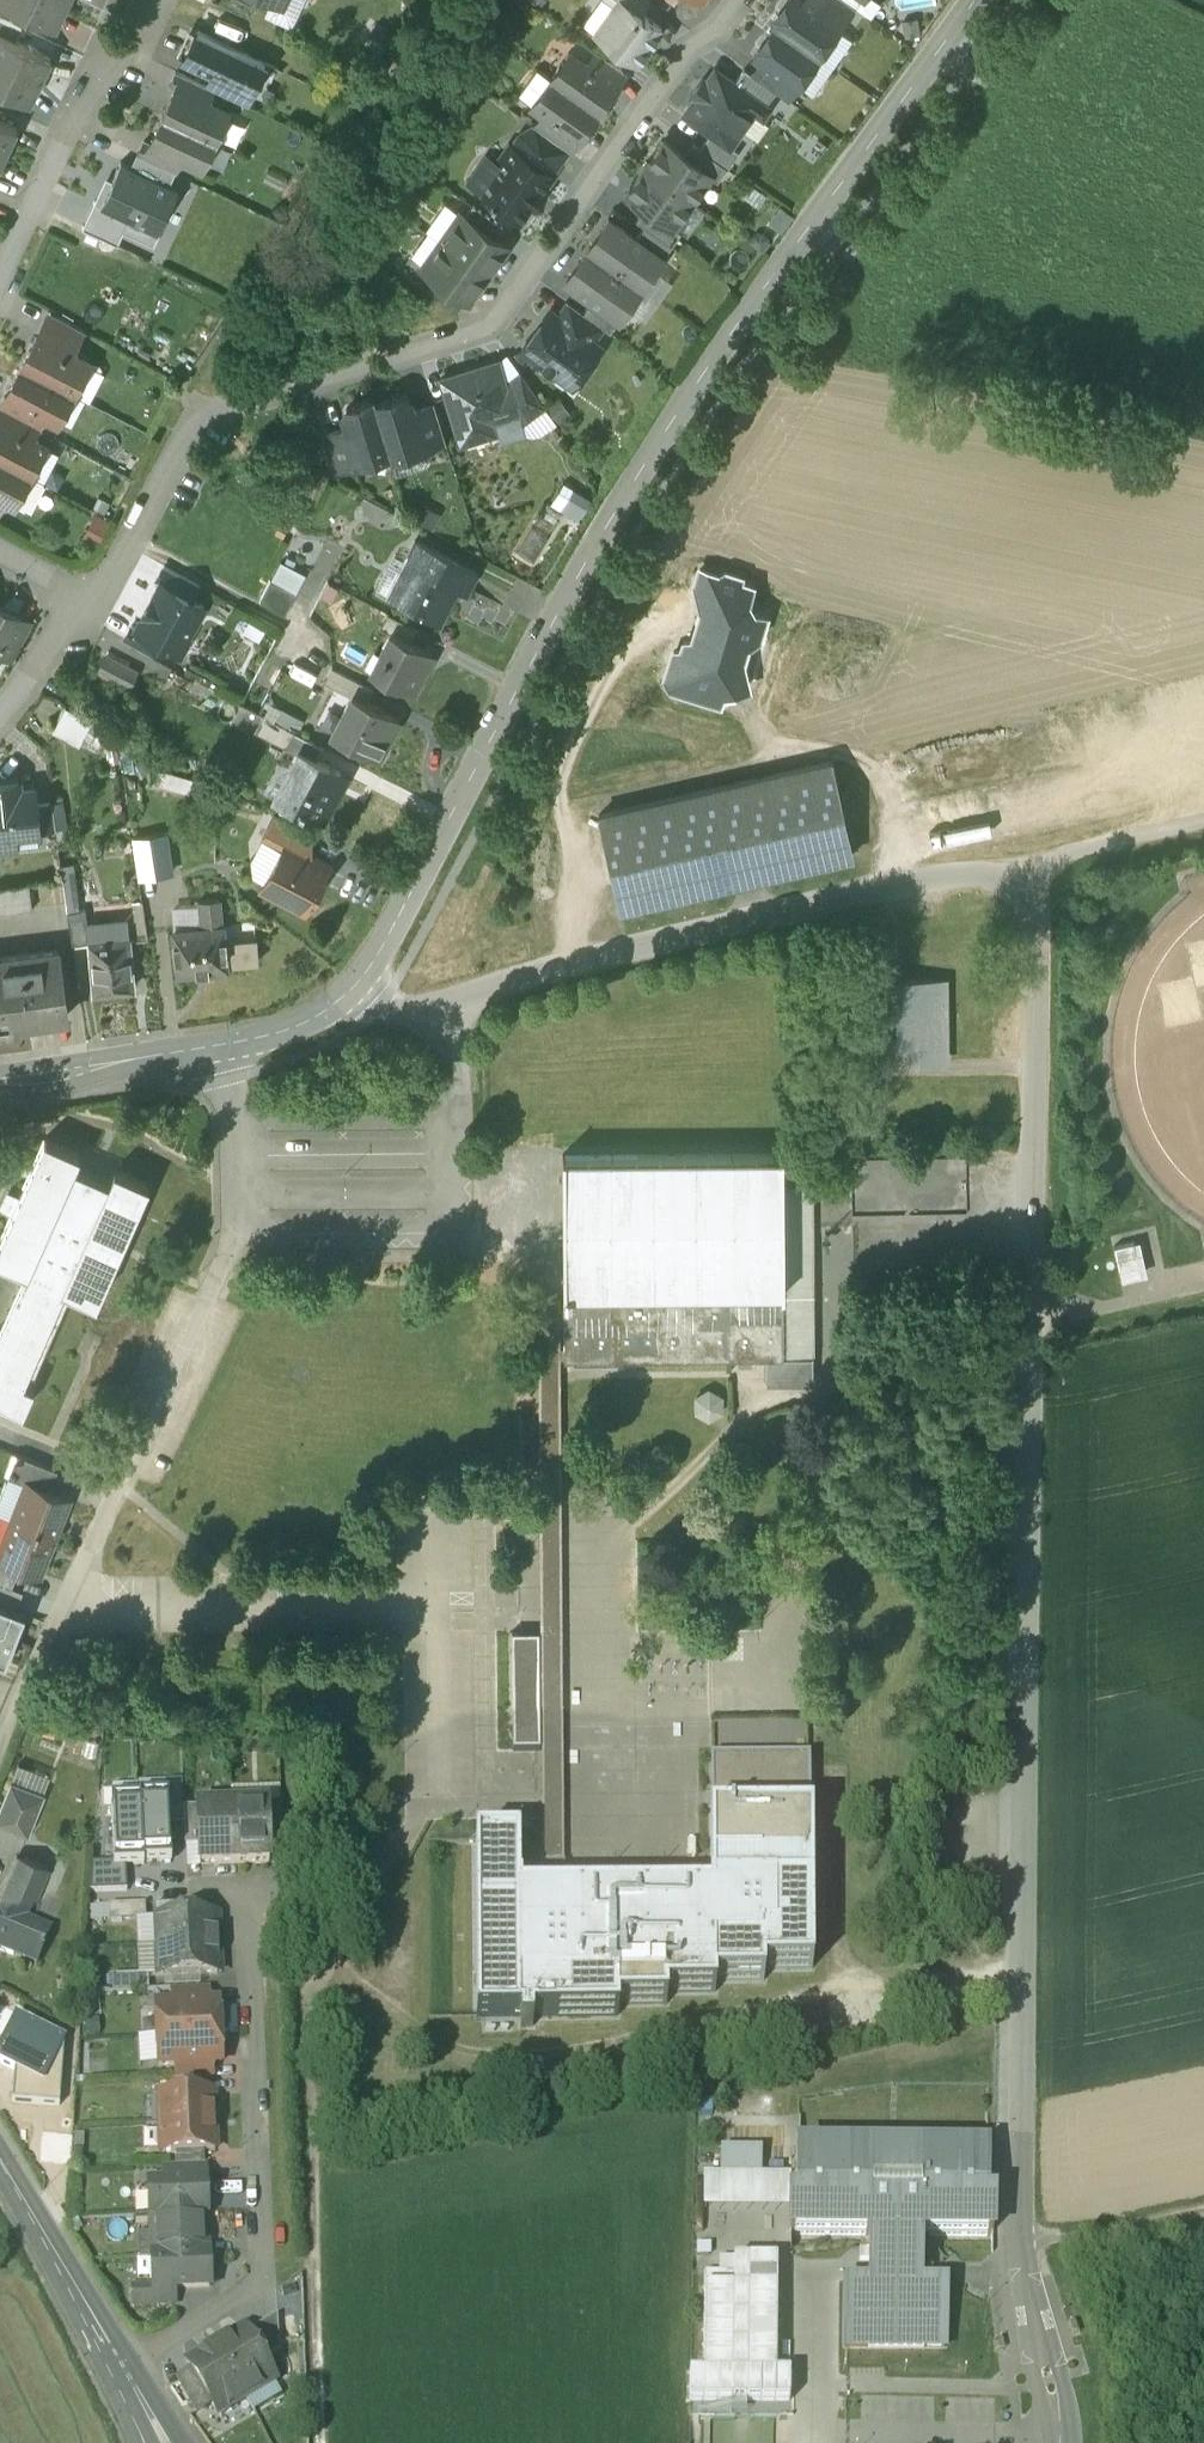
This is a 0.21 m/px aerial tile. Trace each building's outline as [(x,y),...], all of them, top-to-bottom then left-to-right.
[(60,0),(1,0),(54,25),(65,3),(60,0)] [(624,0),(615,0),(613,2),(593,31),(636,62),(661,27),(640,12),(624,0)] [(640,12),(648,0),(624,0),(640,12)] [(802,1),(803,1),(802,0),(786,0),(770,23),(774,26),(774,25),(816,55),(837,26),(802,1)] [(803,1),(802,1),(837,26),(852,5),(846,0),(803,0),(803,1)] [(242,21),(208,5),(197,28),(231,44),(242,21)] [(0,15),(0,31),(15,38),(21,26),(0,15)] [(906,37),(920,34),(917,19),(903,22),(906,37)] [(816,55),(774,25),(774,26),(753,55),(761,60),(761,59),(796,84),(816,55)] [(197,28),(196,28),(182,56),(213,70),(246,86),(244,91),(249,94),(265,61),(197,28)] [(0,31),(0,59),(39,78),(50,55),(15,38),(0,31)] [(623,70),(593,49),(584,62),(614,83),(623,70)] [(584,62),(568,51),(550,76),(597,110),(615,84),(614,83),(584,62)] [(0,59),(0,87),(28,101),(39,78),(0,59)] [(796,84),(761,59),(761,60),(751,73),(774,90),(786,98),(796,84)] [(734,82),(714,68),(683,113),(710,132),(729,146),(730,145),(754,111),(762,116),(769,107),(765,104),(734,82)] [(751,73),(744,68),(734,82),(765,104),(774,90),(751,73)] [(206,83),(176,69),(169,84),(175,86),(176,85),(207,100),(213,87),(206,83)] [(246,86),(213,70),(206,83),(213,87),(245,102),(249,94),(244,91),(246,86)] [(597,110),(550,76),(531,102),(542,110),(577,135),(579,136),(597,110)] [(207,100),(176,85),(175,86),(163,113),(213,137),(227,109),(207,100)] [(577,135),(542,110),(533,123),(567,148),(577,135)] [(213,137),(163,113),(150,140),(149,141),(180,156),(200,165),(213,137)] [(6,149),(16,127),(0,119),(0,146),(6,149)] [(567,148),(533,123),(524,135),(520,132),(511,146),(549,173),(567,148)] [(729,146),(710,132),(699,147),(726,166),(738,150),(730,145),(729,146)] [(180,156),(149,141),(150,140),(144,137),(137,151),(174,169),(180,156)] [(683,153),(663,139),(644,166),(691,199),(709,174),(710,173),(683,153)] [(699,147),(691,141),(683,153),(710,173),(709,174),(717,180),(726,166),(699,147)] [(511,146),(509,144),(477,189),(520,219),(530,204),(533,206),(543,192),(540,189),(551,174),(549,173),(511,146)] [(174,169),(137,151),(131,166),(167,183),(174,169)] [(120,160),(100,202),(99,203),(129,217),(126,224),(152,237),(176,187),(167,183),(131,166),(120,160)] [(691,199),(644,166),(625,193),(644,207),(671,226),(673,225),(691,199)] [(99,203),(100,202),(94,200),(82,226),(117,242),(126,224),(129,217),(99,203)] [(502,225),(472,203),(463,215),(494,237),(502,225)] [(671,226),(644,207),(636,219),(644,225),(671,244),(680,230),(673,225),(671,226)] [(463,215),(460,212),(441,239),(486,272),(505,245),(494,237),(463,215)] [(636,237),(608,217),(586,248),(640,287),(662,256),(636,237)] [(671,244),(644,225),(636,237),(662,256),(671,244)] [(486,272),(441,239),(422,266),(437,277),(463,295),(467,298),(486,272)] [(640,287),(586,248),(563,279),(591,299),(618,318),(640,287)] [(463,295),(437,277),(428,289),(454,308),(463,295)] [(618,318),(591,299),(583,311),(602,324),(609,330),(618,318)] [(583,311),(567,300),(557,314),(592,339),(602,324),(583,311)] [(557,314),(550,309),(548,311),(551,313),(541,328),(537,325),(521,347),(571,383),(599,344),(592,339),(557,314)] [(84,330),(52,312),(38,337),(71,354),(84,330)] [(38,337),(36,336),(21,364),(72,391),(87,363),(71,354),(38,337)] [(494,360),(440,376),(458,436),(465,439),(489,431),(492,425),(490,418),(519,409),(514,388),(506,390),(504,382),(499,366),(494,360)] [(72,391),(21,364),(6,392),(8,393),(44,412),(57,419),(72,391)] [(545,405),(520,370),(504,382),(506,390),(514,388),(519,409),(522,421),(545,405)] [(44,412),(8,393),(1,405),(38,425),(44,412)] [(408,397),(399,393),(375,401),(374,401),(389,450),(388,450),(389,455),(421,445),(422,445),(411,409),(408,397)] [(569,411),(559,395),(545,405),(556,420),(569,411)] [(374,397),(346,405),(342,413),(346,424),(357,460),(358,459),(388,450),(389,450),(374,401),(375,401),(374,397)] [(433,403),(411,409),(422,445),(421,445),(422,447),(445,440),(433,403)] [(1,405),(0,408),(0,421),(31,437),(38,425),(1,405)] [(28,472),(43,444),(31,437),(0,421),(0,457),(28,472)] [(346,424),(324,431),(335,469),(359,462),(358,459),(357,460),(346,424)] [(0,457),(0,493),(5,496),(14,500),(28,472),(0,457)] [(43,480),(28,472),(14,500),(24,506),(29,505),(30,505),(43,480)] [(590,497),(573,486),(561,507),(578,517),(590,497)] [(432,528),(441,512),(423,502),(414,517),(432,528)] [(476,568),(415,537),(404,558),(412,563),(394,598),(438,621),(456,585),(465,590),(476,568)] [(268,578),(296,592),(306,572),(278,558),(268,578)] [(199,583),(164,563),(156,578),(160,580),(160,579),(192,596),(199,583)] [(672,650),(665,674),(672,687),(719,702),(722,691),(746,686),(740,657),(745,641),(758,634),(762,616),(740,609),(748,585),(736,581),(738,576),(724,572),(718,576),(700,570),(697,581),(702,608),(697,609),(692,629),(687,629),(688,639),(683,639),(680,648),(672,650)] [(192,596),(160,579),(160,580),(156,578),(131,622),(135,624),(135,626),(158,638),(170,645),(179,629),(186,632),(202,602),(192,596)] [(258,598),(285,612),(296,592),(268,578),(258,598)] [(0,605),(0,646),(16,616),(17,614),(0,605)] [(417,626),(388,610),(380,624),(390,629),(391,628),(410,638),(417,626)] [(0,646),(0,649),(12,655),(28,622),(16,616),(0,646)] [(158,638),(135,626),(135,624),(131,622),(124,636),(151,651),(158,638)] [(410,638),(391,628),(390,629),(369,668),(413,691),(434,651),(410,638)] [(140,669),(109,652),(101,668),(131,684),(140,669)] [(372,685),(333,665),(325,680),(352,695),(353,693),(364,699),(372,685)] [(364,699),(353,693),(352,695),(332,733),(378,757),(399,718),(364,699)] [(274,697),(267,711),(297,726),(304,712),(274,697)] [(90,713),(64,700),(50,726),(76,740),(90,713)] [(295,729),(265,713),(256,730),(286,745),(288,742),(295,729)] [(323,743),(295,729),(288,742),(297,747),(297,746),(316,756),(323,743)] [(316,756),(297,746),(297,747),(288,764),(294,767),(278,797),(301,809),(302,807),(322,818),(337,787),(332,784),(340,768),(316,756)] [(598,811),(621,909),(853,855),(831,758),(598,811)] [(159,780),(187,790),(191,777),(164,767),(159,780)] [(0,779),(0,846),(15,844),(14,832),(16,831),(22,825),(36,823),(38,823),(36,801),(34,784),(18,786),(17,777),(0,779)] [(51,799),(36,801),(38,823),(36,823),(36,829),(55,827),(51,799)] [(310,830),(274,811),(261,835),(281,845),(285,838),(301,847),(310,830)] [(171,868),(166,830),(132,835),(137,873),(171,868)] [(301,847),(285,838),(281,845),(260,884),(303,907),(328,861),(301,847)] [(29,881),(14,883),(18,910),(32,908),(29,881)] [(14,883),(0,885),(4,911),(18,910),(14,883)] [(213,896),(199,897),(202,924),(222,922),(219,896),(213,896)] [(87,907),(67,910),(72,943),(90,941),(90,939),(91,939),(87,907)] [(202,924),(174,927),(178,969),(227,965),(227,962),(225,939),(223,922),(222,922),(202,924)] [(91,939),(90,939),(90,941),(94,989),(133,986),(129,936),(91,939)] [(257,936),(225,939),(227,962),(259,959),(257,936)] [(0,955),(0,1029),(18,1026),(17,1022),(66,1015),(57,947),(0,955)] [(944,1004),(944,977),(898,977),(898,1044),(940,1044),(939,1004),(944,1004)] [(0,1325),(0,1402),(20,1411),(31,1387),(20,1382),(62,1290),(93,1304),(148,1185),(114,1169),(107,1182),(73,1166),(79,1153),(46,1138),(0,1237),(0,1261),(25,1272),(0,1325)] [(780,1155),(566,1157),(566,1154),(563,1154),(564,1357),(766,1356),(781,1356),(782,1184),(782,1153),(780,1153),(780,1155)] [(782,1184),(781,1356),(766,1356),(766,1382),(792,1382),(792,1376),(803,1364),(803,1357),(811,1356),(811,1183),(782,1184)] [(928,1234),(908,1235),(909,1256),(929,1255),(928,1234)] [(1130,1235),(1111,1240),(1118,1274),(1138,1269),(1130,1235)] [(563,1861),(560,1297),(537,1297),(539,1630),(539,1748),(540,1861),(563,1861)] [(703,1420),(726,1408),(715,1387),(691,1399),(703,1420)] [(56,1469),(16,1454),(8,1475),(26,1483),(26,1481),(48,1490),(56,1469)] [(48,1490),(26,1481),(26,1483),(11,1519),(54,1536),(69,1498),(48,1490)] [(11,1519),(0,1548),(0,1558),(19,1566),(39,1573),(54,1536),(11,1519)] [(11,1585),(19,1566),(0,1558),(0,1581),(11,1585)] [(16,1608),(23,1590),(11,1585),(0,1581),(0,1602),(16,1608)] [(4,1661),(24,1611),(16,1608),(0,1602),(0,1659),(4,1661)] [(539,1630),(512,1630),(513,1749),(539,1748),(539,1630)] [(56,1724),(41,1720),(38,1731),(53,1735),(56,1724)] [(710,1813),(809,1812),(808,1756),(709,1757),(710,1813)] [(11,1781),(0,1808),(0,1821),(27,1832),(42,1793),(11,1781)] [(182,1783),(166,1783),(166,1797),(168,1797),(169,1826),(183,1825),(183,1808),(182,1783)] [(169,1826),(168,1797),(166,1797),(139,1799),(139,1801),(142,1865),(171,1864),(169,1826)] [(142,1868),(142,1865),(139,1801),(111,1802),(113,1865),(113,1869),(125,1869),(142,1868)] [(281,1804),(266,1805),(268,1842),(283,1841),(281,1804)] [(266,1805),(232,1806),(234,1863),(269,1862),(268,1842),(266,1805)] [(232,1806),(197,1807),(199,1846),(200,1865),(234,1863),(232,1806)] [(197,1807),(183,1808),(183,1825),(184,1846),(199,1846),(197,1807)] [(708,1892),(519,1894),(519,1886),(518,1886),(517,1837),(475,1838),(477,2015),(615,2013),(615,2002),(665,2001),(664,1991),(713,1990),(713,1978),(762,1978),(761,1967),(810,1967),(809,1812),(710,1813),(710,1884),(709,1884),(708,1884),(708,1892)] [(11,1868),(13,1869),(0,1900),(0,1951),(37,1966),(52,1930),(28,1920),(48,1865),(17,1853),(11,1868)] [(113,1865),(91,1865),(89,1894),(126,1893),(125,1869),(113,1869),(113,1865)] [(144,1906),(108,1907),(109,1923),(145,1921),(144,1906)] [(108,1907),(89,1909),(91,1924),(109,1923),(108,1907)] [(214,1917),(157,1920),(158,1948),(215,1946),(215,1935),(216,1935),(220,1931),(219,1925),(215,1921),(214,1921),(214,1917)] [(215,1946),(158,1948),(159,1977),(217,1974),(216,1970),(217,1970),(221,1966),(221,1960),(217,1956),(216,1956),(215,1946)] [(139,1948),(140,1976),(147,1976),(159,1977),(158,1948),(139,1948)] [(140,1976),(111,1977),(111,1993),(147,1992),(147,1976),(140,1976)] [(208,1989),(172,1991),(173,2006),(208,2005),(208,1989)] [(173,2006),(156,2007),(157,2037),(219,2034),(218,2004),(208,2005),(173,2006)] [(219,2034),(157,2037),(158,2067),(176,2066),(211,2064),(220,2064),(219,2034)] [(211,2064),(176,2066),(176,2081),(200,2080),(212,2080),(211,2064)] [(176,2081),(172,2082),(172,2096),(201,2095),(200,2080),(176,2081)] [(172,2096),(159,2096),(160,2125),(213,2123),(212,2094),(201,2095),(172,2096)] [(160,2125),(161,2154),(175,2153),(203,2152),(214,2151),(213,2123),(160,2125)] [(987,2146),(798,2143),(797,2191),(790,2191),(790,2229),(869,2230),(869,2250),(859,2250),(859,2261),(869,2262),(868,2282),(844,2281),(843,2349),(944,2350),(945,2283),(921,2282),(921,2231),(993,2232),(993,2194),(982,2194),(982,2184),(986,2184),(987,2146)] [(761,2151),(720,2150),(720,2179),(761,2180),(761,2151)] [(203,2152),(175,2153),(175,2167),(204,2166),(203,2152)] [(175,2167),(166,2168),(167,2183),(205,2182),(204,2166),(175,2167)] [(167,2183),(148,2184),(149,2216),(152,2216),(154,2257),(151,2257),(152,2288),(153,2289),(172,2289),(210,2287),(208,2255),(206,2255),(204,2214),(207,2214),(205,2182),(167,2183)] [(222,2183),(223,2207),(245,2206),(244,2182),(222,2183)] [(707,2212),(707,2234),(731,2233),(731,2212),(707,2212)] [(139,2260),(148,2259),(146,2216),(137,2216),(139,2260)] [(778,2374),(778,2259),(732,2258),(732,2273),(704,2273),(704,2373),(691,2373),(691,2413),(792,2413),(792,2374),(778,2374)] [(172,2289),(153,2289),(152,2288),(133,2288),(134,2305),(172,2304),(172,2289)] [(277,2315),(247,2333),(263,2360),(279,2351),(277,2315)] [(244,2329),(215,2346),(246,2398),(275,2381),(263,2360),(247,2333),(244,2329)] [(246,2398),(215,2346),(187,2363),(191,2371),(211,2404),(217,2415),(246,2398)] [(211,2404),(191,2371),(178,2379),(197,2412),(211,2404)]
